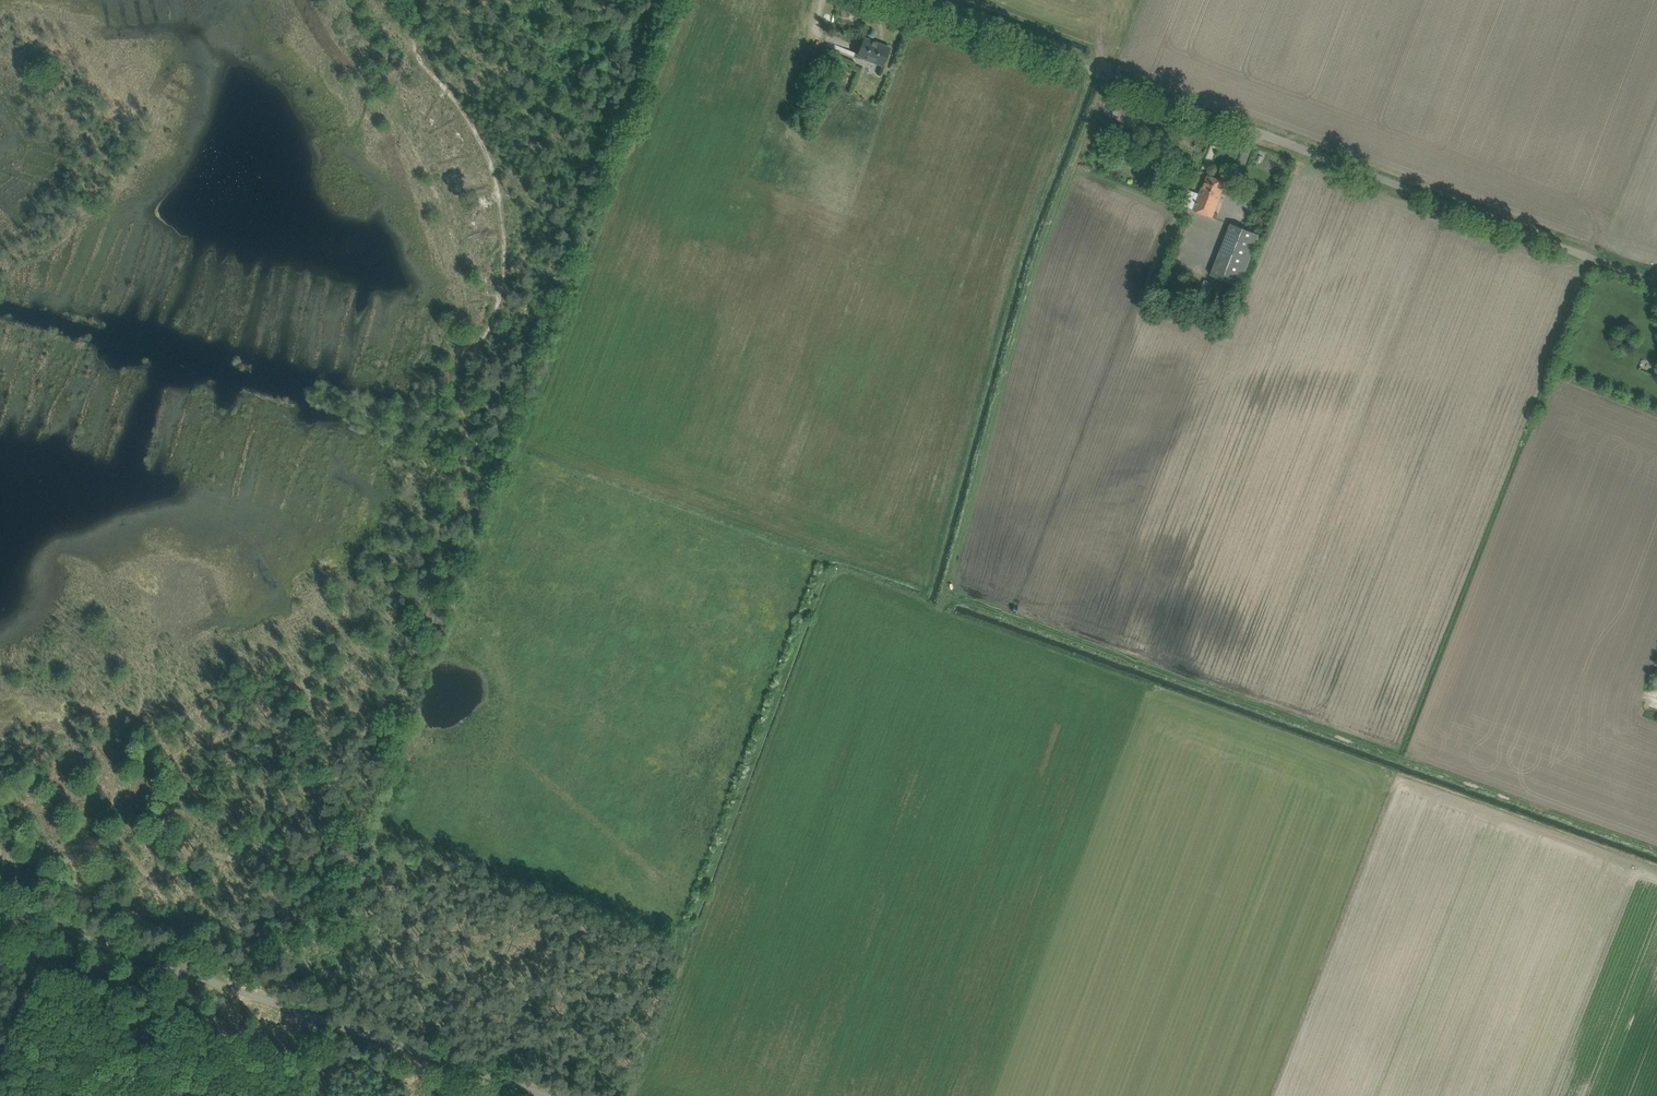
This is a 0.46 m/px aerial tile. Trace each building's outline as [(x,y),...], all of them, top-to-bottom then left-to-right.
[(864,37),(860,48),(857,54),(882,65),(890,48),(864,37)] [(1208,175),(1204,185),(1204,187),(1203,186),(1194,209),(1213,217),(1222,194),(1221,193),(1221,192),(1225,181),(1208,175)] [(1214,271),(1224,275),(1240,281),(1258,234),(1231,224),(1214,271)] [(1198,295),(1206,298),(1212,282),(1204,279),(1198,295)]
